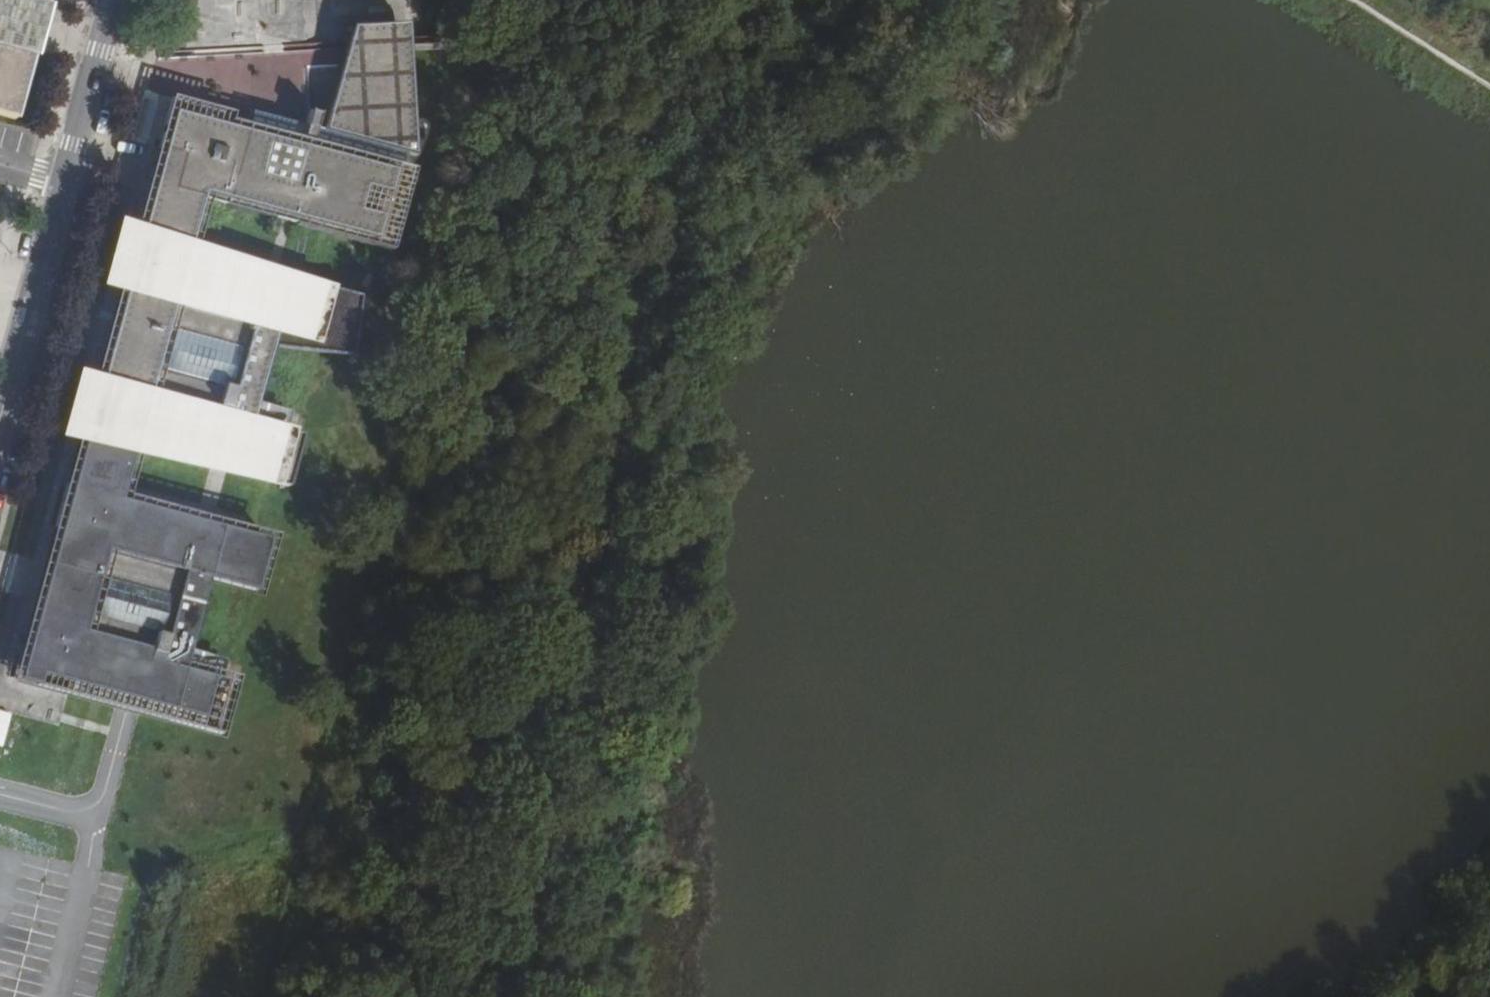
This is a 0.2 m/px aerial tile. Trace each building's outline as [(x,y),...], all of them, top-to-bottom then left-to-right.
[(16,122),(37,46),(50,0),(0,0),(0,117),(16,122)] [(403,58),(402,25),(344,28),(341,42),(339,50),(336,62),(403,58)] [(403,58),(336,62),(317,131),(408,155),(403,58)] [(318,230),(319,224),(363,235),(384,165),(236,125),(241,109),(173,90),(170,100),(136,229),(118,295),(96,376),(82,428),(151,446),(289,482),(303,431),(265,421),(269,406),(258,403),(278,335),(309,343),(325,287),(304,281),(318,230)] [(408,155),(317,131),(278,120),(241,109),(236,125),(384,165),(363,235),(319,224),(318,230),(385,248),(413,156),(408,155)] [(65,683),(209,722),(221,676),(192,668),(199,643),(215,583),(258,595),(273,542),(135,505),(151,446),(82,428),(78,442),(14,681),(62,694),(65,683)] [(0,710),(0,742),(19,747),(27,718),(0,710)]
